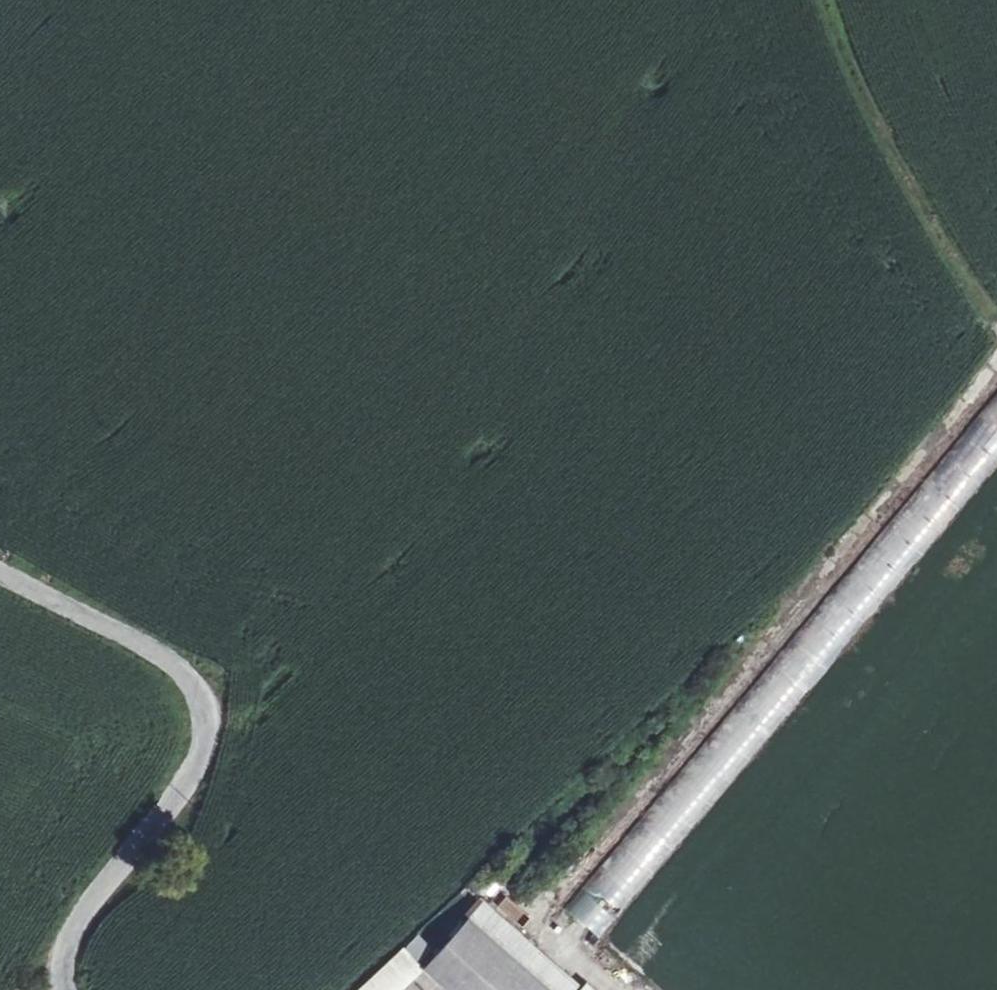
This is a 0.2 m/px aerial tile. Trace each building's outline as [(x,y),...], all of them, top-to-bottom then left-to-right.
[(996,459),(996,398),(948,453),(978,480),(996,459)] [(484,902),(425,968),(450,989),(583,989),(484,902)]
